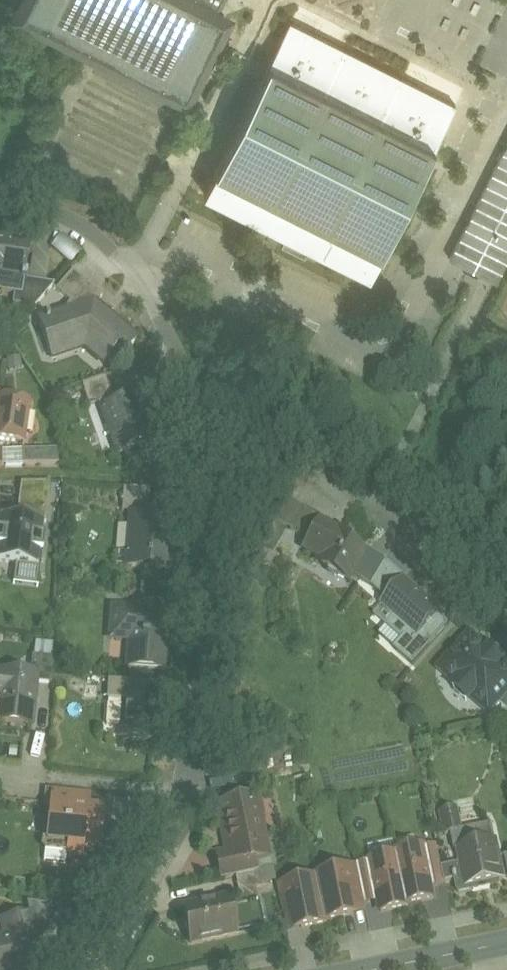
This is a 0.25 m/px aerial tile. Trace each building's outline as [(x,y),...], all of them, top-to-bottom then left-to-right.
[(19,13),(204,104),(251,9),(234,1),(235,0),(25,0),(19,13)] [(347,46),(299,22),(215,194),(295,233),(292,240),(315,252),(319,243),(382,273),(437,158),(450,131),(464,102),(460,100),(403,73),(347,46)] [(451,257),(504,282),(506,276),(506,143),(451,257)] [(0,238),(0,273),(4,274),(1,292),(15,294),(24,295),(26,280),(27,274),(25,274),(30,243),(0,238)] [(73,271),(56,290),(71,303),(74,306),(91,287),(73,271)] [(55,285),(26,280),(24,295),(15,294),(13,304),(35,308),(55,285)] [(100,312),(93,306),(102,296),(91,287),(74,306),(71,303),(64,311),(48,314),(47,311),(44,313),(46,319),(41,321),(40,320),(39,320),(52,358),(53,357),(51,352),(80,343),(104,363),(115,350),(122,357),(135,342),(127,336),(129,334),(102,310),(100,312)] [(105,376),(81,384),(89,406),(113,398),(105,376)] [(141,393),(101,407),(118,452),(157,439),(141,393)] [(0,399),(0,440),(23,443),(29,403),(0,399)] [(57,449),(23,450),(23,463),(59,463),(57,449)] [(51,484),(23,484),(18,517),(45,521),(51,484)] [(150,488),(124,486),(123,500),(149,502),(150,488)] [(285,526),(292,530),(305,508),(305,507),(290,499),(277,522),(285,526)] [(305,508),(292,530),(309,540),(320,521),(322,522),(324,519),(305,508)] [(174,515),(132,511),(127,566),(170,570),(174,515)] [(39,561),(45,521),(18,517),(0,515),(0,556),(39,561)] [(263,544),(272,549),(285,526),(277,522),(275,521),(263,544)] [(322,522),(320,521),(309,540),(305,549),(321,558),(320,560),(322,565),(329,570),(335,570),(337,567),(353,576),(354,574),(366,552),(349,543),(352,539),(322,522)] [(366,552),(354,574),(372,584),(384,562),(386,558),(368,549),(366,552)] [(403,579),(384,562),(372,584),(387,598),(403,579)] [(435,604),(433,606),(403,579),(387,598),(381,605),(394,617),(389,623),(404,637),(394,649),(413,666),(438,638),(449,624),(439,615),(443,611),(435,604)] [(168,586),(142,584),(141,607),(166,609),(168,586)] [(141,607),(133,606),(133,609),(113,607),(111,633),(131,634),(129,668),(163,671),(168,609),(166,609),(141,607)] [(470,637),(442,669),(489,711),(497,702),(506,691),(506,666),(505,664),(503,666),(470,637)] [(54,657),(33,655),(31,674),(37,675),(36,681),(52,683),(54,657)] [(0,671),(0,692),(0,693),(0,721),(32,724),(36,681),(37,675),(31,674),(0,671)] [(134,681),(108,679),(107,698),(125,700),(125,693),(133,694),(134,681)] [(497,702),(506,711),(506,691),(497,702)] [(133,694),(125,693),(125,700),(124,705),(109,704),(108,725),(123,726),(122,739),(160,742),(160,740),(158,740),(159,722),(161,722),(163,696),(133,694)] [(102,810),(76,808),(78,792),(52,789),(46,850),(83,854),(84,848),(98,849),(98,850),(100,850),(104,810),(102,809),(102,810)] [(253,799),(220,806),(224,826),(227,825),(233,853),(239,852),(242,863),(257,860),(269,857),(261,818),(257,818),(253,799)] [(459,808),(441,812),(446,836),(451,834),(463,832),(463,831),(464,830),(459,808)] [(464,830),(463,831),(463,832),(451,834),(455,852),(458,851),(461,864),(442,868),(445,883),(455,881),(458,893),(460,895),(473,892),(472,888),(505,881),(496,841),(492,825),(464,830)] [(412,906),(437,901),(426,846),(396,852),(397,856),(369,861),(381,916),(413,909),(412,906)] [(239,852),(233,853),(219,855),(224,879),(244,875),(242,863),(239,852)] [(257,860),(242,863),(244,875),(259,872),(257,860)] [(343,872),(318,877),(328,924),(328,921),(352,916),(345,880),(343,872)] [(260,873),(236,877),(239,892),(256,889),(263,887),(260,873)] [(318,880),(293,885),(295,893),(302,929),(328,924),(318,877),(317,877),(318,880)] [(360,877),(345,880),(352,916),(367,913),(360,877)] [(256,889),(239,892),(242,907),(259,903),(256,889)] [(295,893),(280,896),(287,932),(302,929),(295,893)] [(230,899),(183,908),(190,944),(237,934),(236,929),(255,925),(251,906),(259,905),(259,903),(242,907),(232,909),(230,899)] [(51,905),(28,902),(30,914),(31,914),(36,936),(57,932),(51,905)] [(10,918),(13,934),(0,937),(0,969),(25,969),(42,967),(36,936),(31,914),(30,914),(10,918)]
